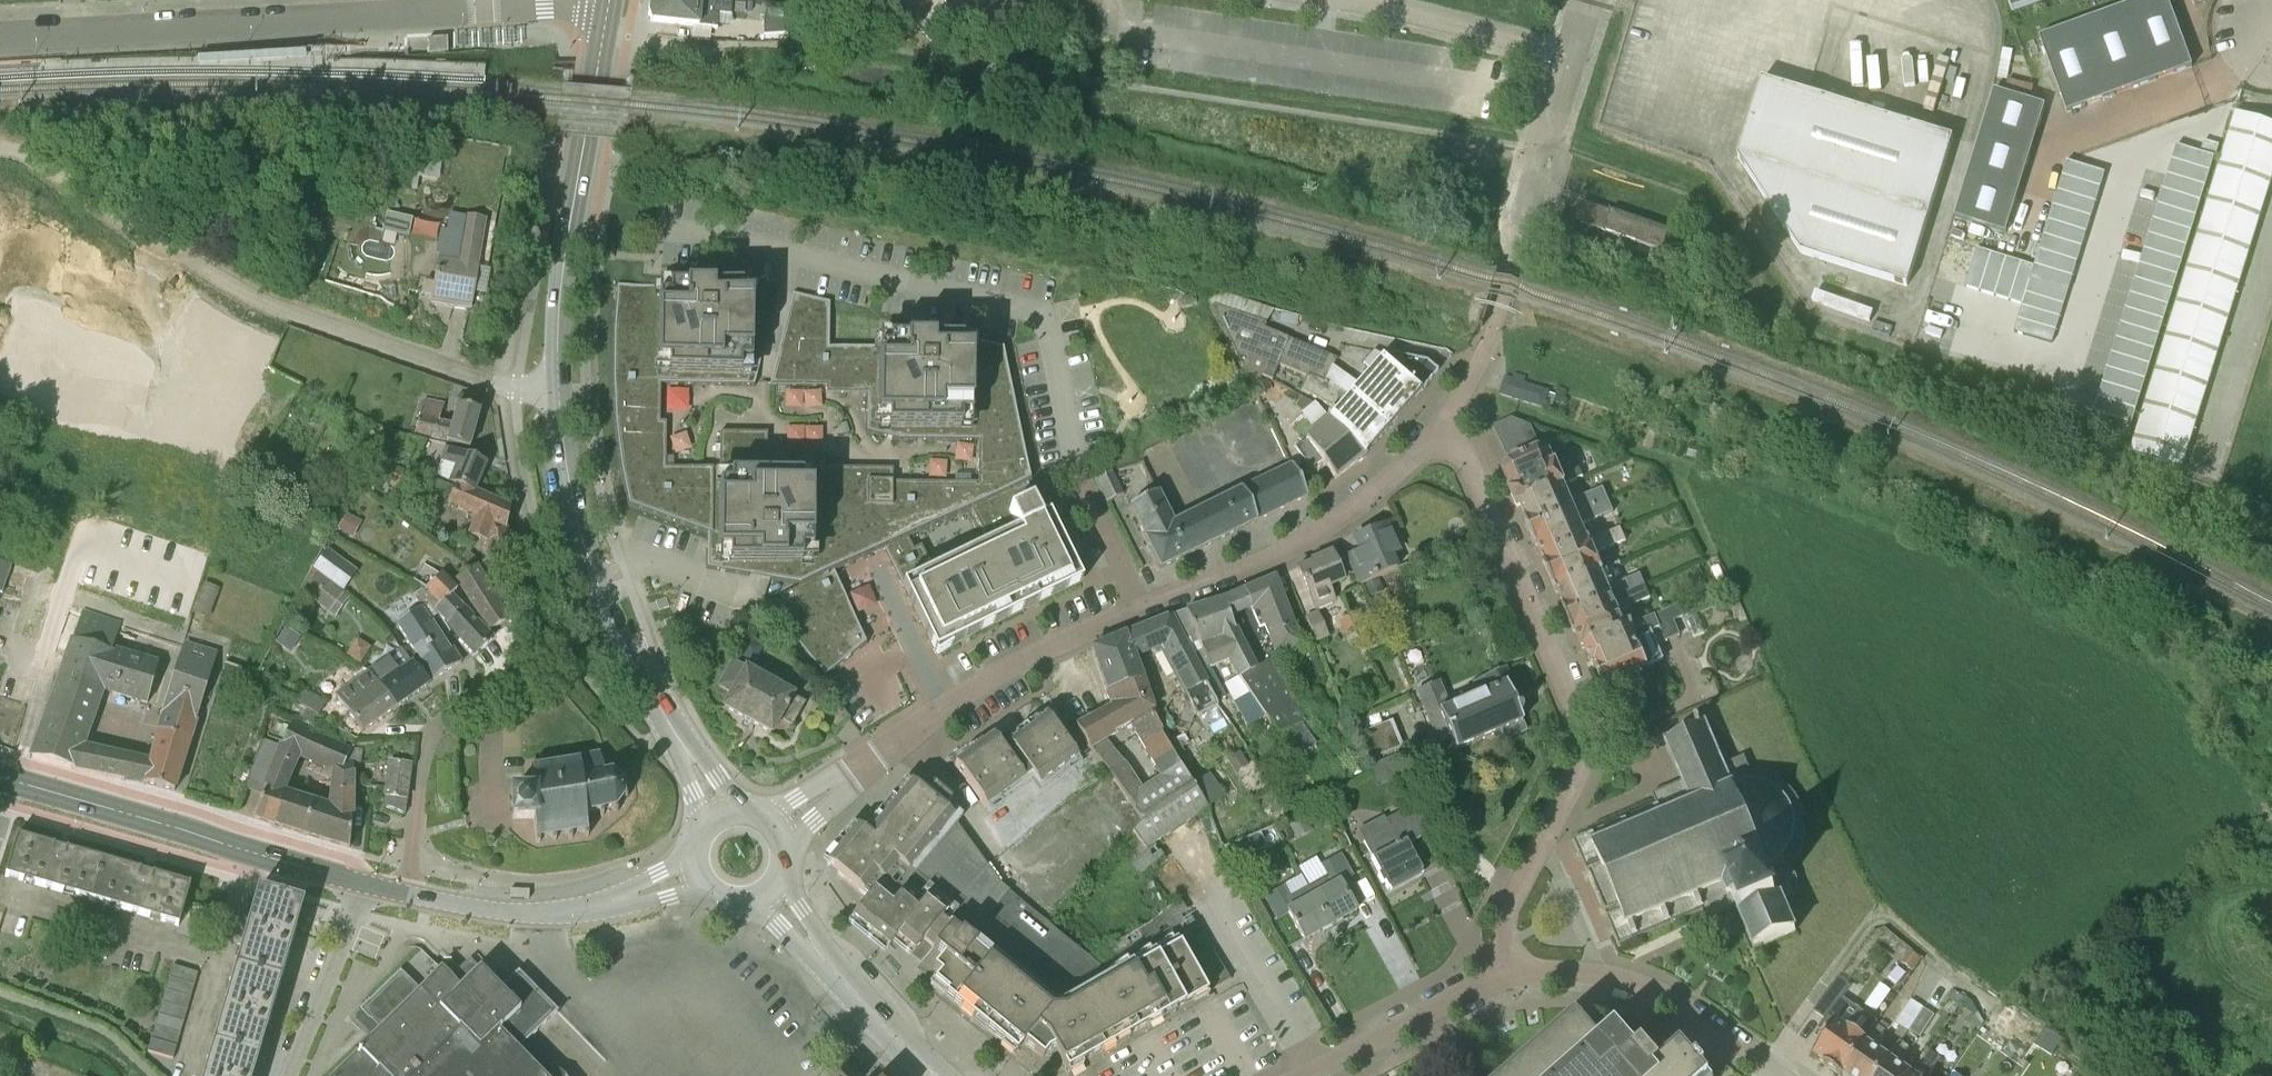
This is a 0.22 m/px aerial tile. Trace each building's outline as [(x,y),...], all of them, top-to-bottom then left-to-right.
[(746,17),(748,0),(745,0),(733,0),(733,1),(728,0),(651,0),(648,15),(647,15),(651,23),(651,22),(717,30),(719,15),(746,17)] [(969,4),(967,0),(932,0),(944,19),(969,4)] [(2041,0),(2009,0),(2012,10),(2041,0)] [(2066,113),(2192,67),(2167,0),(2141,0),(2039,37),(2066,113)] [(763,22),(764,43),(790,42),(790,20),(763,22)] [(1907,286),(1946,160),(1953,138),(1762,79),(1738,158),(1801,254),(1907,286)] [(1954,217),(2005,233),(2045,106),(1994,90),(1954,217)] [(2235,113),(2225,147),(2271,161),(2271,124),(2235,113)] [(2204,141),(2201,153),(2215,157),(2219,145),(2204,141)] [(2176,145),(2172,160),(2210,172),(2215,157),(2201,153),(2176,145)] [(2225,147),(2214,181),(2266,197),(2271,176),(2271,161),(2225,147)] [(414,175),(420,176),(442,179),(445,154),(417,151),(414,175)] [(2172,160),(2167,175),(2205,187),(2210,172),(2172,160)] [(2067,161),(2062,176),(2100,188),(2105,173),(2067,161)] [(2167,175),(2163,190),(2201,202),(2205,187),(2167,175)] [(2062,176),(2058,191),(2096,203),(2100,188),(2062,176)] [(2266,197),(2214,181),(2204,215),(2255,231),(2266,197)] [(2163,190),(2158,205),(2196,217),(2201,202),(2163,190)] [(2058,191),(2053,206),(2091,218),(2096,203),(2058,191)] [(1670,231),(1611,211),(1610,212),(1581,202),(1575,222),(1662,252),(1670,231)] [(2158,205),(2153,220),(2192,232),(2196,217),(2158,205)] [(2053,206),(2048,221),(2086,232),(2091,218),(2053,206)] [(423,295),(432,297),(431,303),(469,310),(485,219),(465,215),(457,259),(439,256),(435,280),(427,278),(423,295)] [(2255,231),(2204,215),(2193,249),(2244,265),(2255,231)] [(47,256),(50,223),(0,218),(0,252),(47,256)] [(2153,220),(2149,235),(2187,246),(2192,232),(2153,220)] [(2048,221),(2044,235),(2082,247),(2086,232),(2048,221)] [(2044,235),(2039,250),(2077,262),(2082,247),(2044,235)] [(2149,235),(2144,250),(2182,261),(2187,246),(2149,235)] [(1965,286),(1980,291),(1992,253),(1977,248),(1965,286)] [(2193,249),(2182,282),(2234,299),(2244,265),(2193,249)] [(2039,250),(2035,265),(2073,277),(2077,262),(2039,250)] [(2144,250),(2140,264),(2178,276),(2182,261),(2144,250)] [(47,256),(0,252),(0,285),(44,290),(47,256)] [(1992,253),(1980,291),(1995,296),(2006,258),(1992,253)] [(2006,258),(1995,296),(2009,301),(2021,262),(2006,258)] [(2021,262),(2009,301),(2022,305),(2026,293),(2030,280),(2034,266),(2021,262)] [(2140,264),(2135,279),(2173,291),(2178,276),(2140,264)] [(2034,266),(2030,280),(2068,292),(2073,277),(2035,265),(2034,266)] [(2135,279),(2130,294),(2169,306),(2173,291),(2135,279)] [(2030,280),(2026,293),(2064,305),(2068,292),(2030,280)] [(2234,299),(2182,282),(2172,316),(2223,333),(2234,299)] [(706,569),(793,586),(764,599),(825,677),(867,644),(835,573),(868,558),(884,551),(936,658),(963,640),(1081,583),(1048,516),(1044,518),(1027,482),(1031,480),(1004,348),(968,341),(968,342),(878,341),(878,348),(828,347),(829,302),(792,292),(768,387),(772,387),(772,386),(826,386),(826,394),(866,394),(865,433),(898,441),(978,442),(978,484),(892,483),(892,470),(823,469),(824,452),(766,451),(766,434),(719,433),(719,469),(665,469),(665,423),(659,423),(660,385),(749,386),(751,288),(617,286),(616,287),(612,333),(612,378),(614,424),(620,469),(627,507),(706,535),(706,569)] [(1331,416),(1328,419),(1363,457),(1437,372),(1425,362),(1386,354),(1384,355),(1373,351),(1363,363),(1371,370),(1358,385),(1333,367),(1336,359),(1264,329),(1265,323),(1237,313),(1242,299),(1209,287),(1208,297),(1250,383),(1261,376),(1272,381),(1278,365),(1307,377),(1300,392),(1337,410),(1331,416)] [(2022,305),(2060,317),(2064,305),(2026,293),(2022,305)] [(2130,294),(2126,309),(2164,321),(2169,306),(2130,294)] [(404,312),(406,304),(400,302),(397,310),(404,312)] [(26,303),(0,351),(0,360),(13,367),(14,366),(13,365),(17,358),(29,365),(30,365),(55,319),(26,303)] [(2022,305),(2018,318),(2056,330),(2060,317),(2022,305)] [(2126,309),(2121,324),(2159,336),(2164,321),(2126,309)] [(2223,333),(2172,316),(2161,350),(2213,367),(2223,333)] [(2018,318),(2014,331),(2052,343),(2056,330),(2018,318)] [(54,390),(84,335),(55,319),(30,365),(31,366),(43,372),(39,379),(37,381),(54,390)] [(2121,324),(2117,339),(2155,350),(2159,336),(2121,324)] [(285,332),(280,330),(276,338),(280,340),(281,340),(285,332)] [(54,390),(70,399),(71,397),(70,396),(74,389),(86,396),(87,397),(112,350),(84,335),(54,390)] [(2117,339),(2112,354),(2150,365),(2155,350),(2117,339)] [(95,410),(94,412),(110,421),(111,421),(112,420),(119,423),(121,411),(118,410),(141,367),(140,366),(112,350),(87,397),(88,397),(100,404),(96,410),(95,410)] [(2161,350),(2150,384),(2202,401),(2213,367),(2161,350)] [(2112,354),(2107,368),(2146,380),(2150,365),(2112,354)] [(2107,368),(2103,383),(2141,395),(2146,380),(2107,368)] [(1501,395),(1544,408),(1550,391),(1539,387),(1539,386),(1540,382),(1525,378),(1514,374),(1513,378),(1512,380),(1506,378),(1501,395)] [(1267,380),(1254,387),(1258,396),(1272,390),(1267,380)] [(2103,383),(2098,398),(2136,410),(2141,395),(2103,383)] [(2202,401),(2150,384),(2140,418),(2192,435),(2202,401)] [(284,397),(280,395),(280,394),(275,402),(280,405),(285,397),(284,397)] [(47,401),(40,397),(37,402),(45,406),(47,401)] [(2098,398),(2093,413),(2131,425),(2132,425),(2136,410),(2098,398)] [(447,444),(448,442),(469,448),(479,412),(457,406),(452,425),(439,422),(444,405),(424,399),(415,434),(447,444)] [(55,405),(47,401),(45,406),(52,410),(53,410),(55,406),(55,405)] [(1306,440),(1296,448),(1310,468),(1321,461),(1335,480),(1363,457),(1328,419),(1316,405),(1304,415),(1316,430),(1305,438),(1306,440)] [(1538,441),(1531,426),(1512,418),(1493,426),(1506,455),(1538,441)] [(2181,469),(2192,435),(2140,418),(2129,453),(2181,469)] [(267,424),(264,422),(263,422),(258,429),(259,430),(263,432),(268,425),(267,424)] [(263,432),(259,430),(258,429),(254,437),(259,440),(263,432)] [(456,485),(456,484),(473,492),(485,464),(465,455),(444,447),(439,462),(454,468),(448,482),(456,485)] [(1517,507),(1521,505),(1565,486),(1566,487),(1568,486),(1566,484),(1583,477),(1575,457),(1558,465),(1557,463),(1556,464),(1551,454),(1540,450),(1509,463),(1505,475),(1512,492),(1511,493),(1517,507)] [(940,455),(924,460),(931,479),(947,474),(940,455)] [(1291,464),(1173,522),(1159,493),(1129,507),(1144,538),(1144,539),(1159,570),(1307,497),(1291,464)] [(396,467),(388,486),(402,493),(410,474),(396,467)] [(1106,503),(1123,495),(1111,471),(1095,479),(1106,503)] [(483,542),(481,542),(485,562),(508,555),(505,530),(509,511),(473,492),(456,484),(456,485),(446,504),(473,519),(467,536),(483,542)] [(1527,520),(1525,521),(1531,534),(1608,500),(1603,488),(1572,501),(1566,487),(1565,486),(1521,505),(1527,520)] [(1536,546),(1538,545),(1544,560),(1590,542),(1591,541),(1590,539),(1588,539),(1582,526),(1613,512),(1608,500),(1531,534),(1536,546)] [(362,522),(346,513),(337,529),(354,538),(362,522)] [(1358,587),(1375,579),(1395,570),(1389,556),(1398,553),(1386,526),(1353,540),(1359,552),(1346,557),(1358,587)] [(1556,592),(1558,591),(1602,572),(1603,573),(1605,573),(1596,553),(1626,541),(1621,528),(1591,541),(1590,542),(1544,560),(1542,561),(1556,592)] [(345,592),(359,573),(328,552),(315,571),(345,592)] [(8,591),(20,562),(0,554),(0,588),(8,591)] [(1329,589),(1343,583),(1330,554),(1297,568),(1316,611),(1335,603),(1329,589)] [(422,565),(412,581),(423,589),(426,587),(442,604),(433,611),(445,623),(475,655),(491,640),(451,597),(456,590),(441,575),(440,576),(422,565)] [(461,575),(480,610),(491,629),(506,621),(497,604),(503,601),(499,593),(494,596),(476,565),(461,575)] [(1564,606),(1563,607),(1568,620),(1646,587),(1640,574),(1609,587),(1603,573),(1602,572),(1558,591),(1564,606)] [(302,594),(334,618),(350,598),(317,573),(302,594)] [(1274,578),(1242,592),(1250,611),(1252,614),(1253,614),(1259,628),(1263,626),(1275,657),(1302,647),(1283,599),(1274,578)] [(1383,591),(1378,579),(1364,585),(1370,597),(1383,591)] [(1730,583),(1723,586),(1740,626),(1748,623),(1749,623),(1731,582),(1730,583)] [(445,623),(433,611),(442,604),(426,587),(423,589),(412,596),(420,609),(396,624),(433,682),(461,664),(452,651),(450,652),(442,640),(450,634),(444,624),(445,623)] [(1583,649),(1585,648),(1627,629),(1626,628),(1620,612),(1651,598),(1646,587),(1568,620),(1573,632),(1575,632),(1583,649)] [(1236,628),(1244,625),(1239,615),(1250,611),(1242,592),(1223,600),(1205,606),(1216,634),(1218,633),(1229,661),(1227,662),(1236,677),(1238,676),(1279,736),(1301,724),(1303,723),(1273,659),(1256,668),(1236,628)] [(1596,669),(1604,687),(1649,668),(1648,667),(1665,660),(1652,632),(1660,628),(1666,642),(1681,635),(1675,621),(1685,617),(1680,605),(1626,628),(1627,629),(1585,648),(1594,669),(1596,669)] [(1227,662),(1229,661),(1218,633),(1216,634),(1205,606),(1169,617),(1205,681),(1216,702),(1224,697),(1211,670),(1227,662)] [(174,792),(180,770),(196,721),(217,652),(184,642),(160,716),(149,760),(85,746),(103,694),(145,707),(159,661),(113,648),(120,623),(83,612),(73,640),(69,639),(37,738),(31,759),(70,770),(143,783),(174,792)] [(1305,617),(1316,643),(1328,638),(1317,612),(1305,617)] [(1134,632),(1092,648),(1092,649),(1107,693),(1144,679),(1136,659),(1143,656),(1143,655),(1155,651),(1159,649),(1181,690),(1183,693),(1185,692),(1198,716),(1217,705),(1215,702),(1216,702),(1205,681),(1169,617),(1145,627),(1139,629),(1137,630),(1134,632)] [(291,654),(302,639),(286,628),(275,643),(291,654)] [(428,685),(400,647),(367,670),(395,709),(428,685)] [(805,704),(783,691),(732,663),(719,687),(732,694),(723,709),(770,735),(778,720),(791,728),(805,704)] [(1440,683),(1416,693),(1439,746),(1449,742),(1453,752),(1500,732),(1504,741),(1524,732),(1520,723),(1521,723),(1519,718),(1523,717),(1517,704),(1514,705),(1506,687),(1511,684),(1504,668),(1484,677),(1473,681),(1478,695),(1450,707),(1440,683)] [(367,670),(334,694),(362,732),(395,709),(367,670)] [(1173,755),(1150,715),(1155,712),(1152,705),(1144,679),(1107,693),(1112,709),(1075,729),(1086,748),(1128,801),(1141,823),(1131,833),(1119,850),(1140,875),(1163,856),(1154,845),(1208,810),(1173,756),(1173,755)] [(324,704),(304,691),(303,690),(295,703),(317,716),(324,704)] [(1265,716),(1250,694),(1234,703),(1247,726),(1262,718),(1265,716)] [(1037,796),(1081,765),(1046,716),(1010,742),(1006,737),(996,744),(992,738),(954,766),(989,814),(1029,786),(1037,796)] [(252,819),(305,836),(315,802),(285,792),(298,760),(309,765),(321,735),(291,721),(259,797),(252,819)] [(1392,721),(1361,733),(1372,760),(1402,748),(1392,721)] [(1800,803),(1799,800),(1797,797),(1795,795),(1793,792),(1790,789),(1788,787),(1785,784),(1780,781),(1777,779),(1771,776),(1768,775),(1764,774),(1761,773),(1758,772),(1754,772),(1751,772),(1744,757),(1724,766),(1705,723),(1700,725),(1699,722),(1695,724),(1697,726),(1670,738),(1668,734),(1662,736),(1682,781),(1652,794),(1656,805),(1573,840),(1619,947),(1702,911),(1707,921),(1737,908),(1755,950),(1762,947),(1762,946),(1795,932),(1782,900),(1800,892),(1795,881),(1798,880),(1791,865),(1795,861),(1797,859),(1799,856),(1802,851),(1804,849),(1804,846),(1805,843),(1806,839),(1806,836),(1806,832),(1806,829),(1806,826),(1806,822),(1805,819),(1805,816),(1804,813),(1803,809),(1801,806),(1800,803)] [(315,802),(305,836),(349,848),(351,815),(352,775),(352,772),(352,764),(345,762),(351,749),(321,735),(309,765),(331,774),(327,805),(315,802)] [(415,739),(406,738),(404,756),(413,757),(415,739)] [(345,762),(352,764),(352,763),(359,765),(361,750),(351,749),(345,762)] [(1238,752),(1226,759),(1234,773),(1248,765),(1240,751),(1238,752)] [(1406,751),(1388,759),(1396,778),(1414,771),(1406,751)] [(615,807),(623,795),(620,782),(607,773),(602,774),(599,755),(531,766),(534,784),(533,792),(512,792),(512,819),(533,819),(537,843),(588,836),(585,814),(615,807)] [(388,764),(385,798),(386,808),(404,815),(406,799),(410,764),(388,764)] [(1360,768),(1352,771),(1354,776),(1362,773),(1360,768)] [(949,930),(966,945),(1010,892),(1000,883),(959,821),(962,818),(948,805),(951,802),(929,784),(921,793),(911,785),(867,837),(857,829),(827,865),(868,899),(860,909),(851,919),(887,949),(896,939),(913,954),(922,943),(932,950),(949,930)] [(1311,794),(1300,800),(1307,812),(1317,807),(1311,794)] [(1389,829),(1363,843),(1371,859),(1379,875),(1378,876),(1380,880),(1381,879),(1387,890),(1388,889),(1388,888),(1420,871),(1420,872),(1421,871),(1408,845),(1439,829),(1426,798),(1384,821),(1389,829)] [(1304,818),(1289,825),(1296,839),(1311,831),(1304,818)] [(17,835),(5,877),(90,901),(103,860),(17,835)] [(1241,840),(1224,847),(1232,862),(1247,856),(1241,840)] [(1326,876),(1308,886),(1330,926),(1356,912),(1340,883),(1352,876),(1340,856),(1321,866),(1326,876)] [(103,860),(90,901),(178,927),(190,885),(103,860)] [(1264,897),(1265,899),(1276,919),(1288,912),(1304,941),(1330,926),(1308,886),(1291,895),(1285,885),(1264,897)] [(1430,888),(1393,909),(1405,929),(1441,909),(1430,888)] [(302,904),(257,891),(203,1075),(252,1075),(302,904)] [(1101,972),(1082,954),(1010,892),(966,945),(949,930),(932,950),(931,952),(941,961),(932,971),(937,976),(936,977),(938,978),(930,987),(1013,1055),(1012,1055),(1037,1075),(1041,1075),(1060,1065),(1065,1075),(1206,994),(1190,966),(1169,934),(1117,963),(1101,972)] [(1152,922),(1108,947),(1117,963),(1169,934),(1158,917),(1152,922)] [(1910,950),(1901,962),(1912,970),(1920,958),(1910,950)] [(331,1075),(562,1075),(528,1041),(558,1013),(518,971),(498,990),(479,971),(469,981),(460,971),(450,981),(420,951),(358,1011),(378,1031),(331,1075)] [(1212,952),(1190,966),(1205,992),(1206,994),(1230,980),(1212,952)] [(198,973),(174,966),(171,978),(195,985),(198,973)] [(195,985),(171,978),(167,991),(191,998),(195,985)] [(1824,1065),(1840,1075),(1842,1075),(1843,1075),(1842,1075),(1877,1025),(1879,1023),(1843,997),(1850,986),(1838,978),(1813,1011),(1825,1020),(1818,1030),(1826,1035),(1813,1055),(1825,1063),(1824,1065)] [(1954,990),(1948,998),(1959,1006),(1964,998),(1954,990)] [(191,998),(167,991),(163,1003),(187,1010),(191,998)] [(1908,1031),(1909,1030),(1923,1008),(1911,1000),(1896,1024),(1908,1031)] [(187,1010),(163,1003),(159,1016),(183,1023),(187,1010)] [(1923,1008),(1909,1030),(1920,1038),(1935,1015),(1923,1008)] [(183,1023),(159,1016),(156,1028),(180,1035),(183,1023)] [(1627,1060),(1618,1048),(1611,1054),(1577,1016),(1509,1075),(1642,1075),(1627,1060)] [(1974,1016),(1965,1022),(1972,1031),(1972,1032),(1981,1025),(1974,1016)] [(1842,1075),(1843,1075),(1844,1075),(1875,1075),(1889,1057),(1877,1049),(1882,1042),(1879,1039),(1885,1030),(1877,1025),(1842,1075)] [(180,1035),(156,1028),(152,1041),(176,1048),(180,1035)] [(2044,1030),(2035,1045),(2051,1056),(2061,1040),(2044,1030)] [(176,1048),(152,1041),(148,1053),(172,1061),(176,1048)] [(1900,1041),(1893,1050),(1903,1057),(1909,1048),(1900,1041)] [(1703,1069),(1706,1066),(1698,1058),(1696,1060),(1682,1045),(1661,1064),(1644,1045),(1627,1060),(1642,1075),(1710,1075),(1703,1069)] [(1910,1075),(1929,1075),(1941,1059),(1929,1051),(1914,1074),(1912,1073),(1912,1074),(1910,1075)] [(1912,1073),(1889,1057),(1875,1075),(1910,1075),(1912,1073)]
